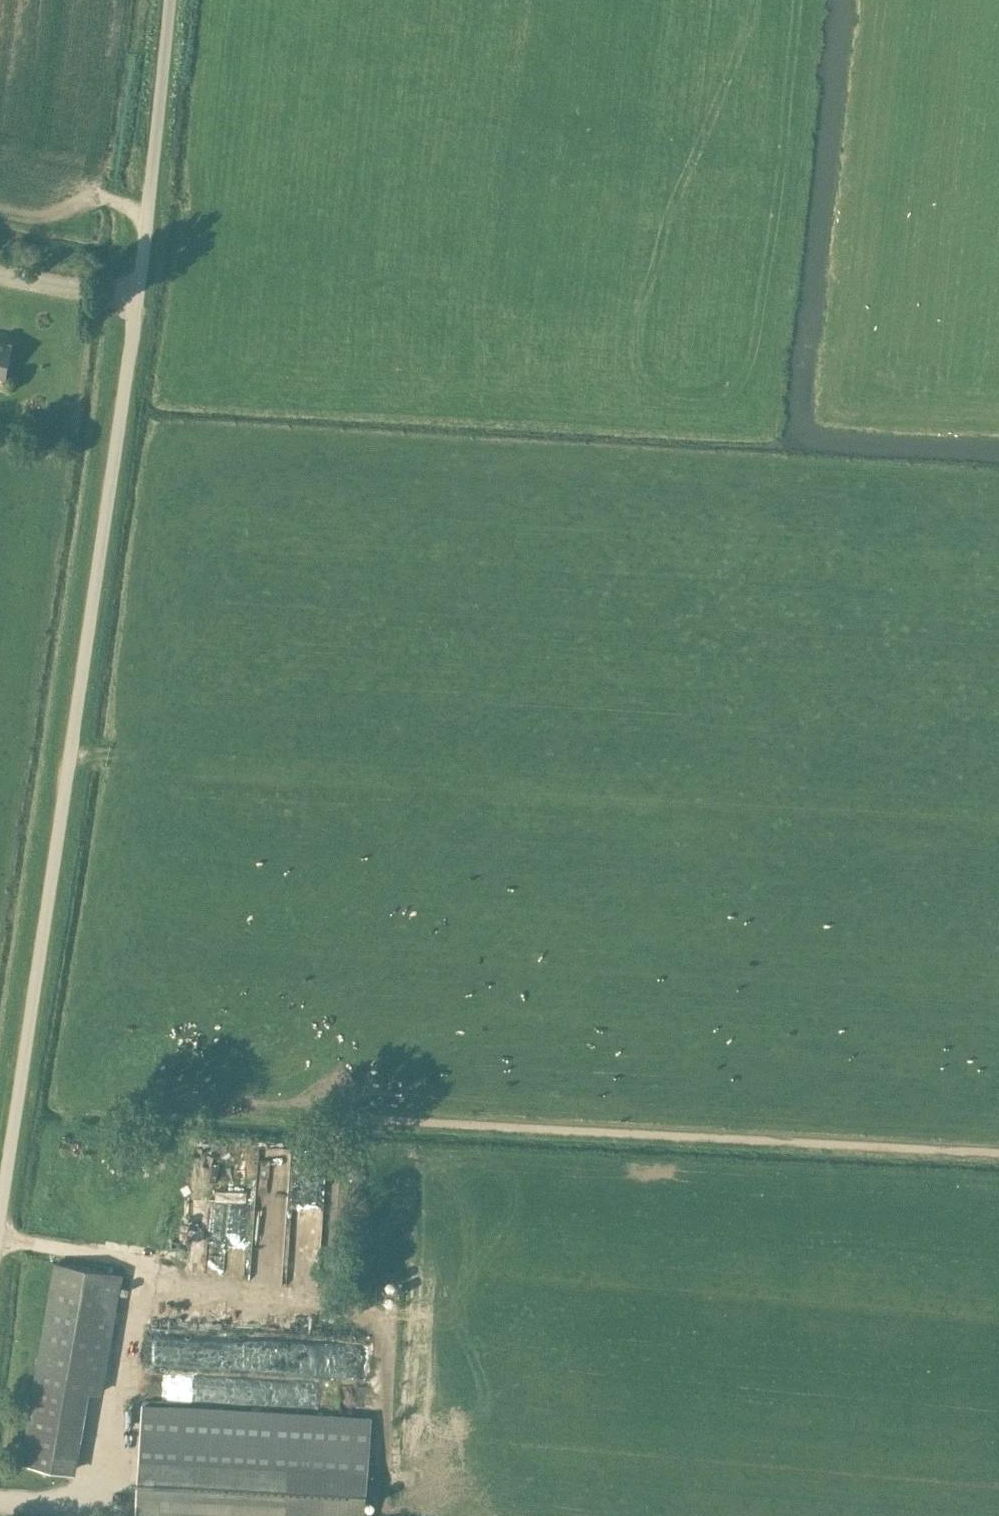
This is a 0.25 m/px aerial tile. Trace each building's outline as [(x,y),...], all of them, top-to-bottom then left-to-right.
[(0,342),(0,375),(7,376),(13,344),(0,342)] [(295,1174),(325,1176),(326,1154),(297,1152),(295,1174)] [(54,1262),(26,1430),(20,1463),(76,1473),(91,1391),(103,1394),(124,1274),(54,1262)] [(156,1363),(198,1364),(199,1334),(157,1333),(156,1363)] [(141,1434),(136,1515),(366,1515),(370,1447),(372,1416),(143,1403),(141,1434)]
